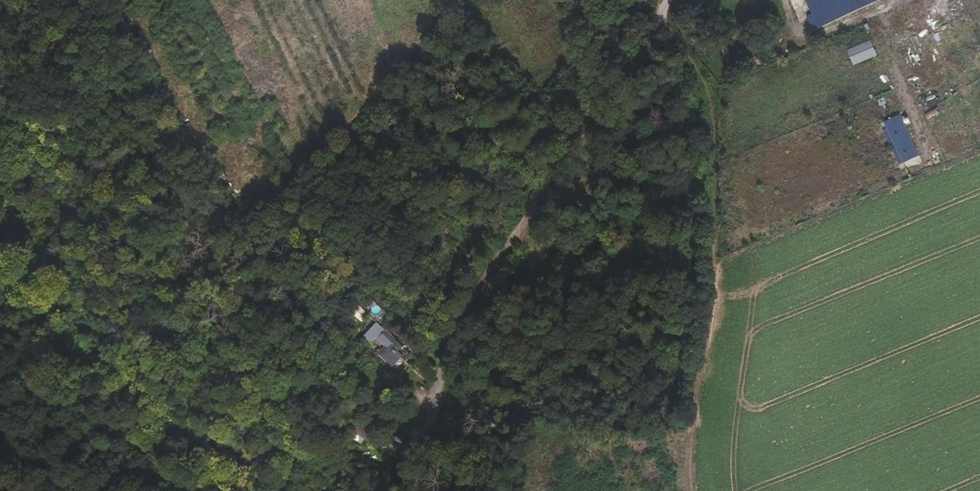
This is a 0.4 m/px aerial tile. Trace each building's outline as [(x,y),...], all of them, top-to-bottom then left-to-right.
[(831,15),(861,0),(824,0),(831,15)] [(815,3),(801,9),(808,26),(822,21),(815,3)] [(853,64),(877,55),(870,39),(846,49),(853,64)] [(234,152),(246,146),(241,136),(228,142),(234,152)] [(398,368),(407,356),(399,350),(402,347),(384,332),(386,329),(376,320),(361,337),(398,368)] [(372,439),(370,426),(357,429),(359,441),(372,439)]
